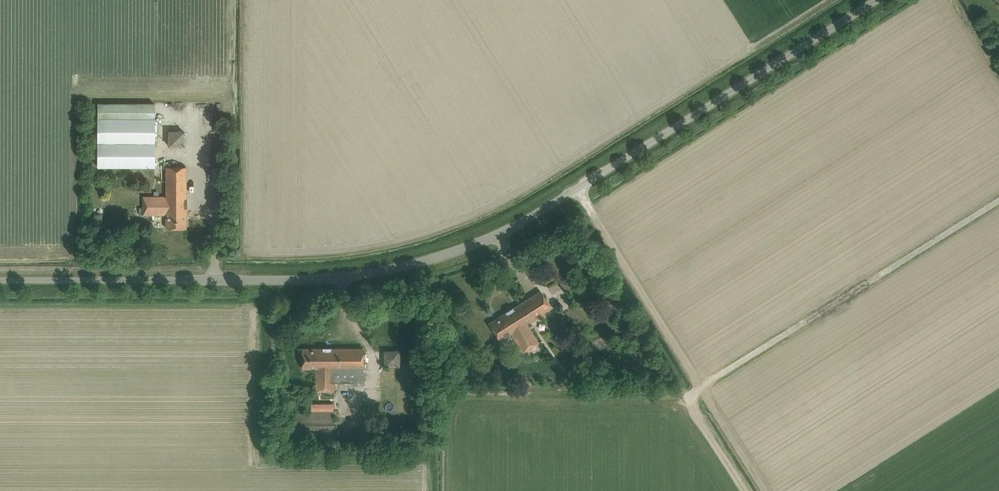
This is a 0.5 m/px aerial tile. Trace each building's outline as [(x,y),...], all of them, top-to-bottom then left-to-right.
[(154,103),(98,103),(98,167),(154,167),(154,103)] [(184,147),(184,130),(168,130),(168,146),(184,147)] [(186,228),(187,167),(167,167),(167,196),(144,196),(144,214),(167,214),(166,228),(186,228)] [(567,295),(581,287),(573,272),(559,281),(567,295)] [(506,313),(489,323),(500,340),(511,333),(523,352),(538,343),(526,323),(551,308),(540,291),(513,308),(513,307),(506,312),(506,313)] [(363,383),(363,369),(363,349),(302,349),(302,369),(316,369),(316,392),(334,392),(334,383),(363,383)] [(400,366),(400,350),(384,350),(384,366),(400,366)] [(734,361),(736,365),(746,360),(743,356),(734,361)] [(719,387),(736,376),(734,372),(716,383),(719,387)] [(294,437),(334,437),(334,411),(294,412),(294,437)]
